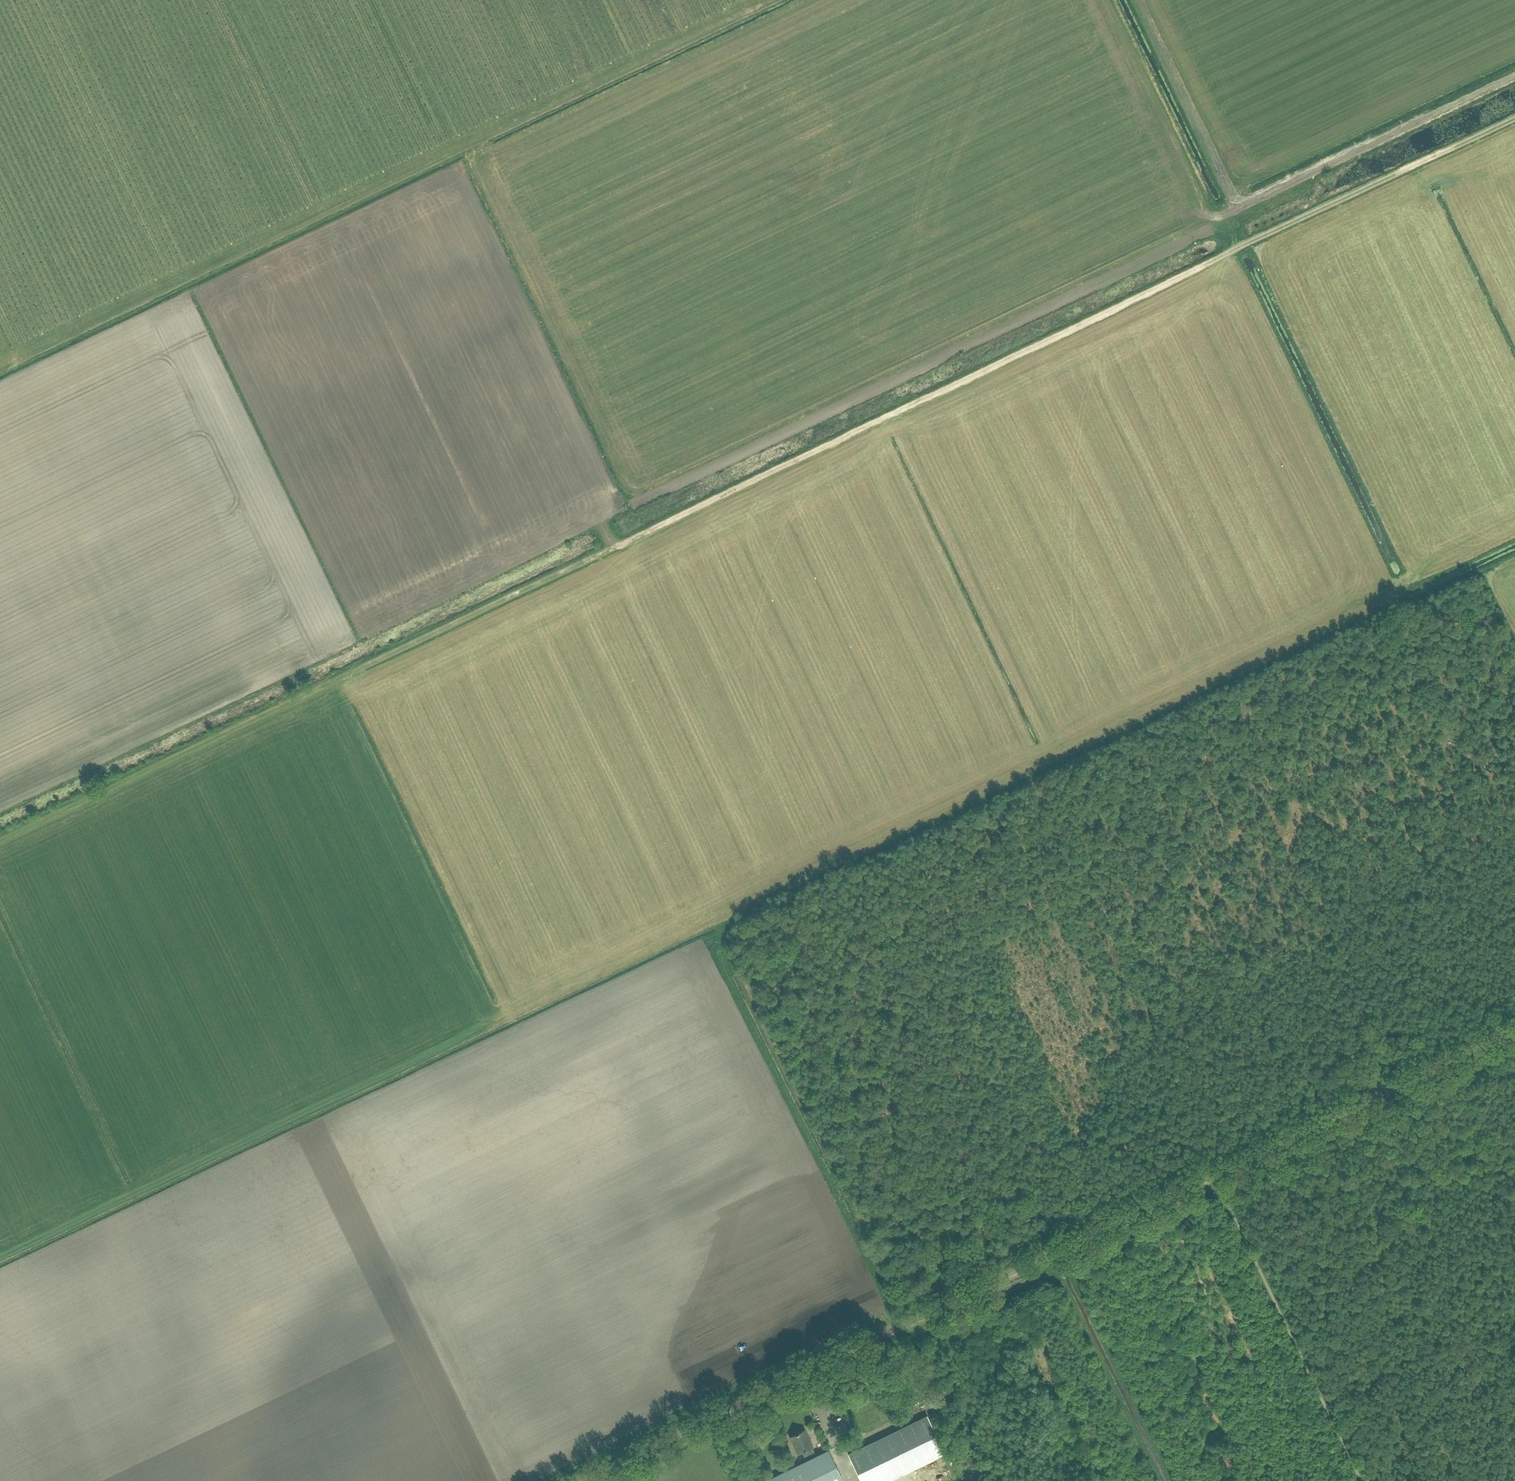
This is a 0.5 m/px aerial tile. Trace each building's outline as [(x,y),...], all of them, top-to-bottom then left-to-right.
[(861,1400),(858,1390),(844,1396),(847,1405),(861,1400)] [(848,1453),(861,1480),(887,1480),(945,1452),(927,1415),(848,1453)] [(772,1480),(844,1480),(828,1449),(816,1455),(812,1446),(813,1446),(805,1430),(790,1437),(798,1453),(802,1451),(806,1460),(800,1463),(771,1478),(772,1480)]
